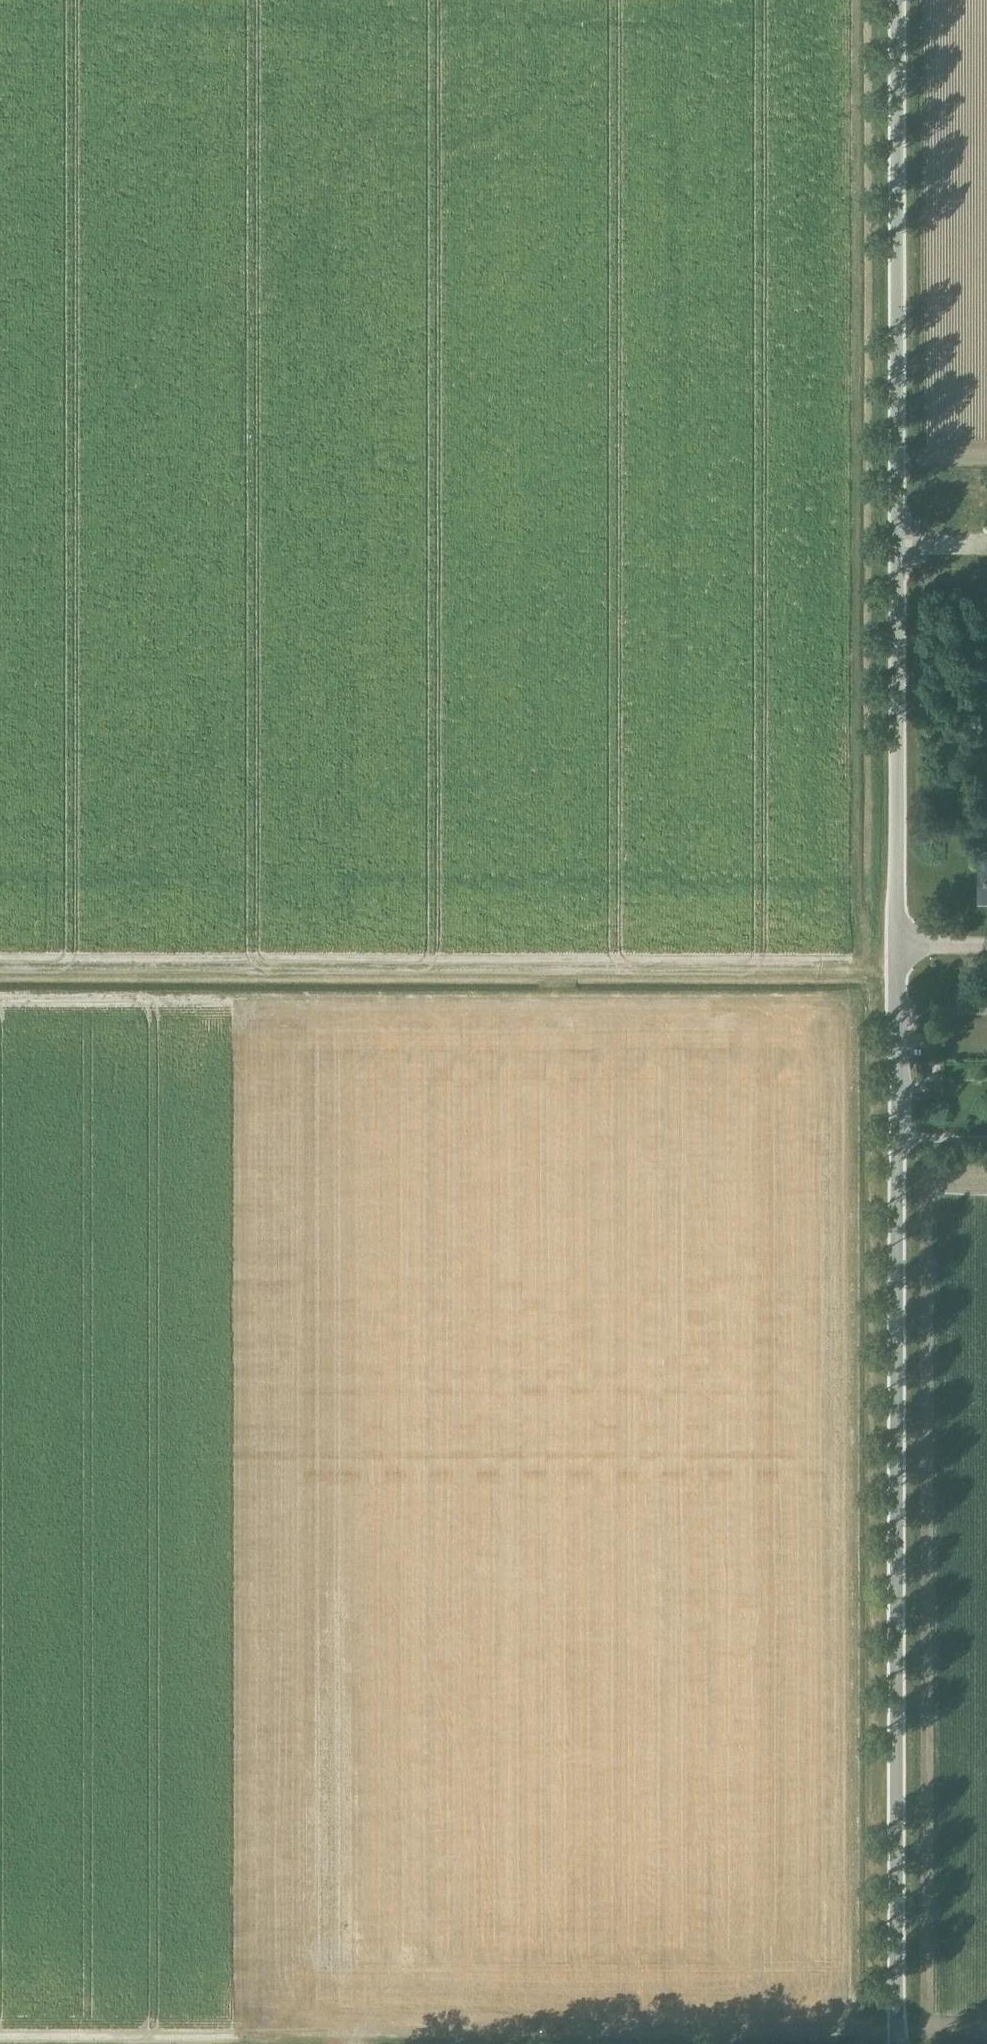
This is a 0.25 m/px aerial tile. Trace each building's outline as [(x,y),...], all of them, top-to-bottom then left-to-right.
[(971,860),(971,861),(979,861),(979,878),(983,878),(983,893),(986,893),(986,860),(971,860)]
